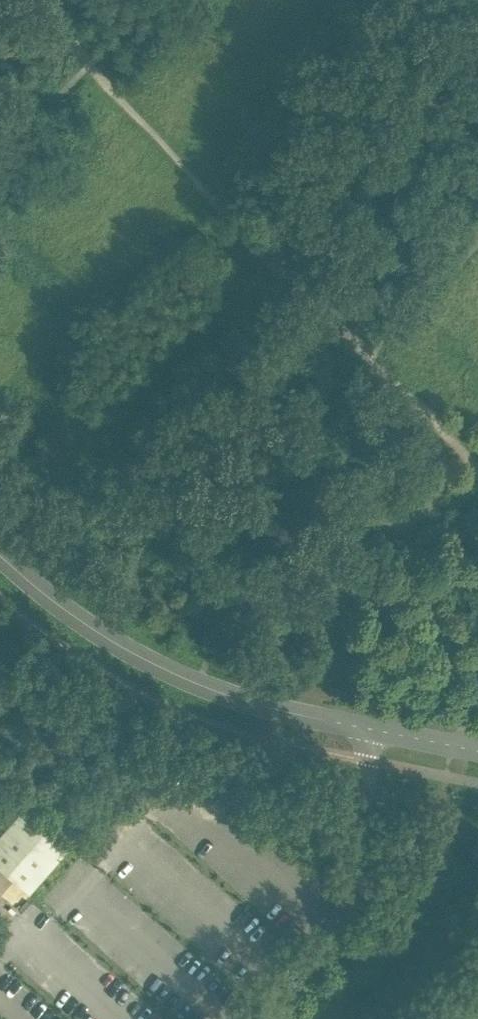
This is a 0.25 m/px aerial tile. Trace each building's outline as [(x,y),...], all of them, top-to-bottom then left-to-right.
[(29,894),(69,849),(24,810),(0,837),(0,868),(29,894)]
